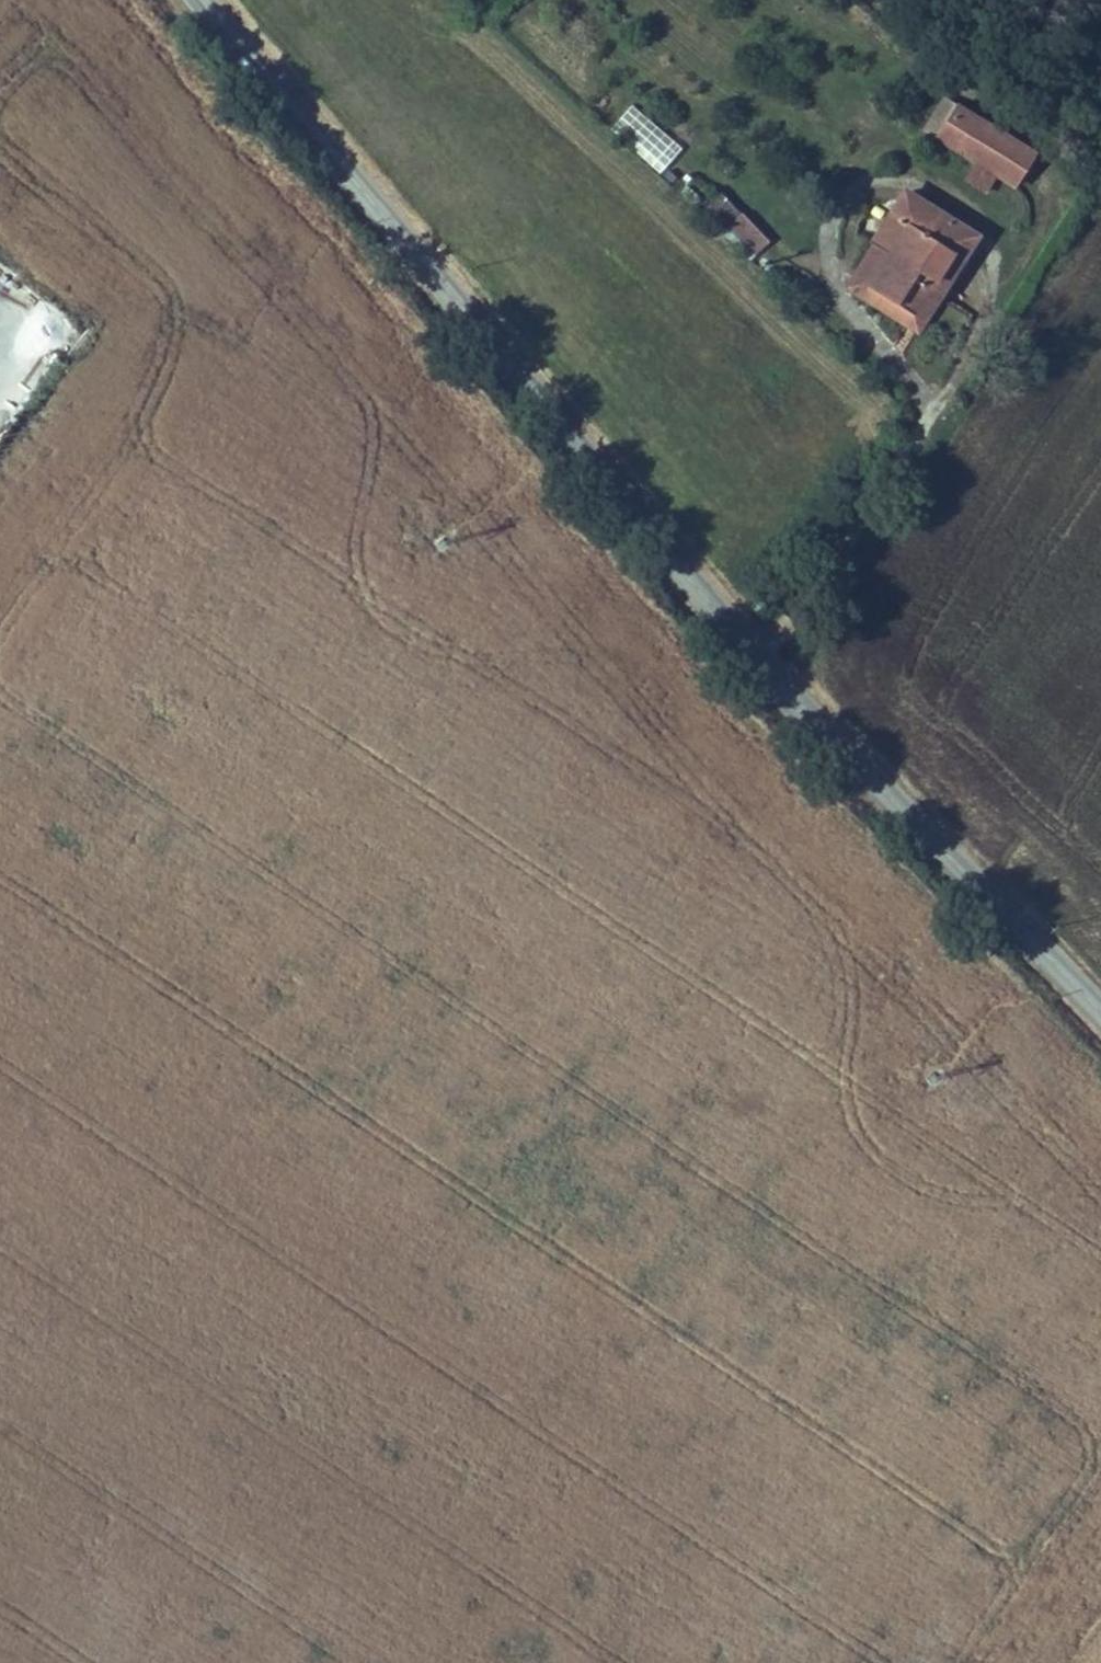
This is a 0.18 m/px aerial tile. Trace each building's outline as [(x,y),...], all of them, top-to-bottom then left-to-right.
[(610,128),(659,173),(682,149),(633,103),(610,128)] [(959,151),(978,120),(959,108),(940,139),(959,151)] [(959,151),(1016,186),(1035,156),(978,120),(959,151)] [(890,254),(869,287),(915,315),(953,253),(962,259),(976,236),(905,192),(873,244),(875,245),(890,254)] [(769,258),(743,233),(733,243),(759,268),(769,258)] [(890,254),(875,245),(849,287),(918,329),(962,259),(953,253),(915,315),(869,287),(890,254)]
